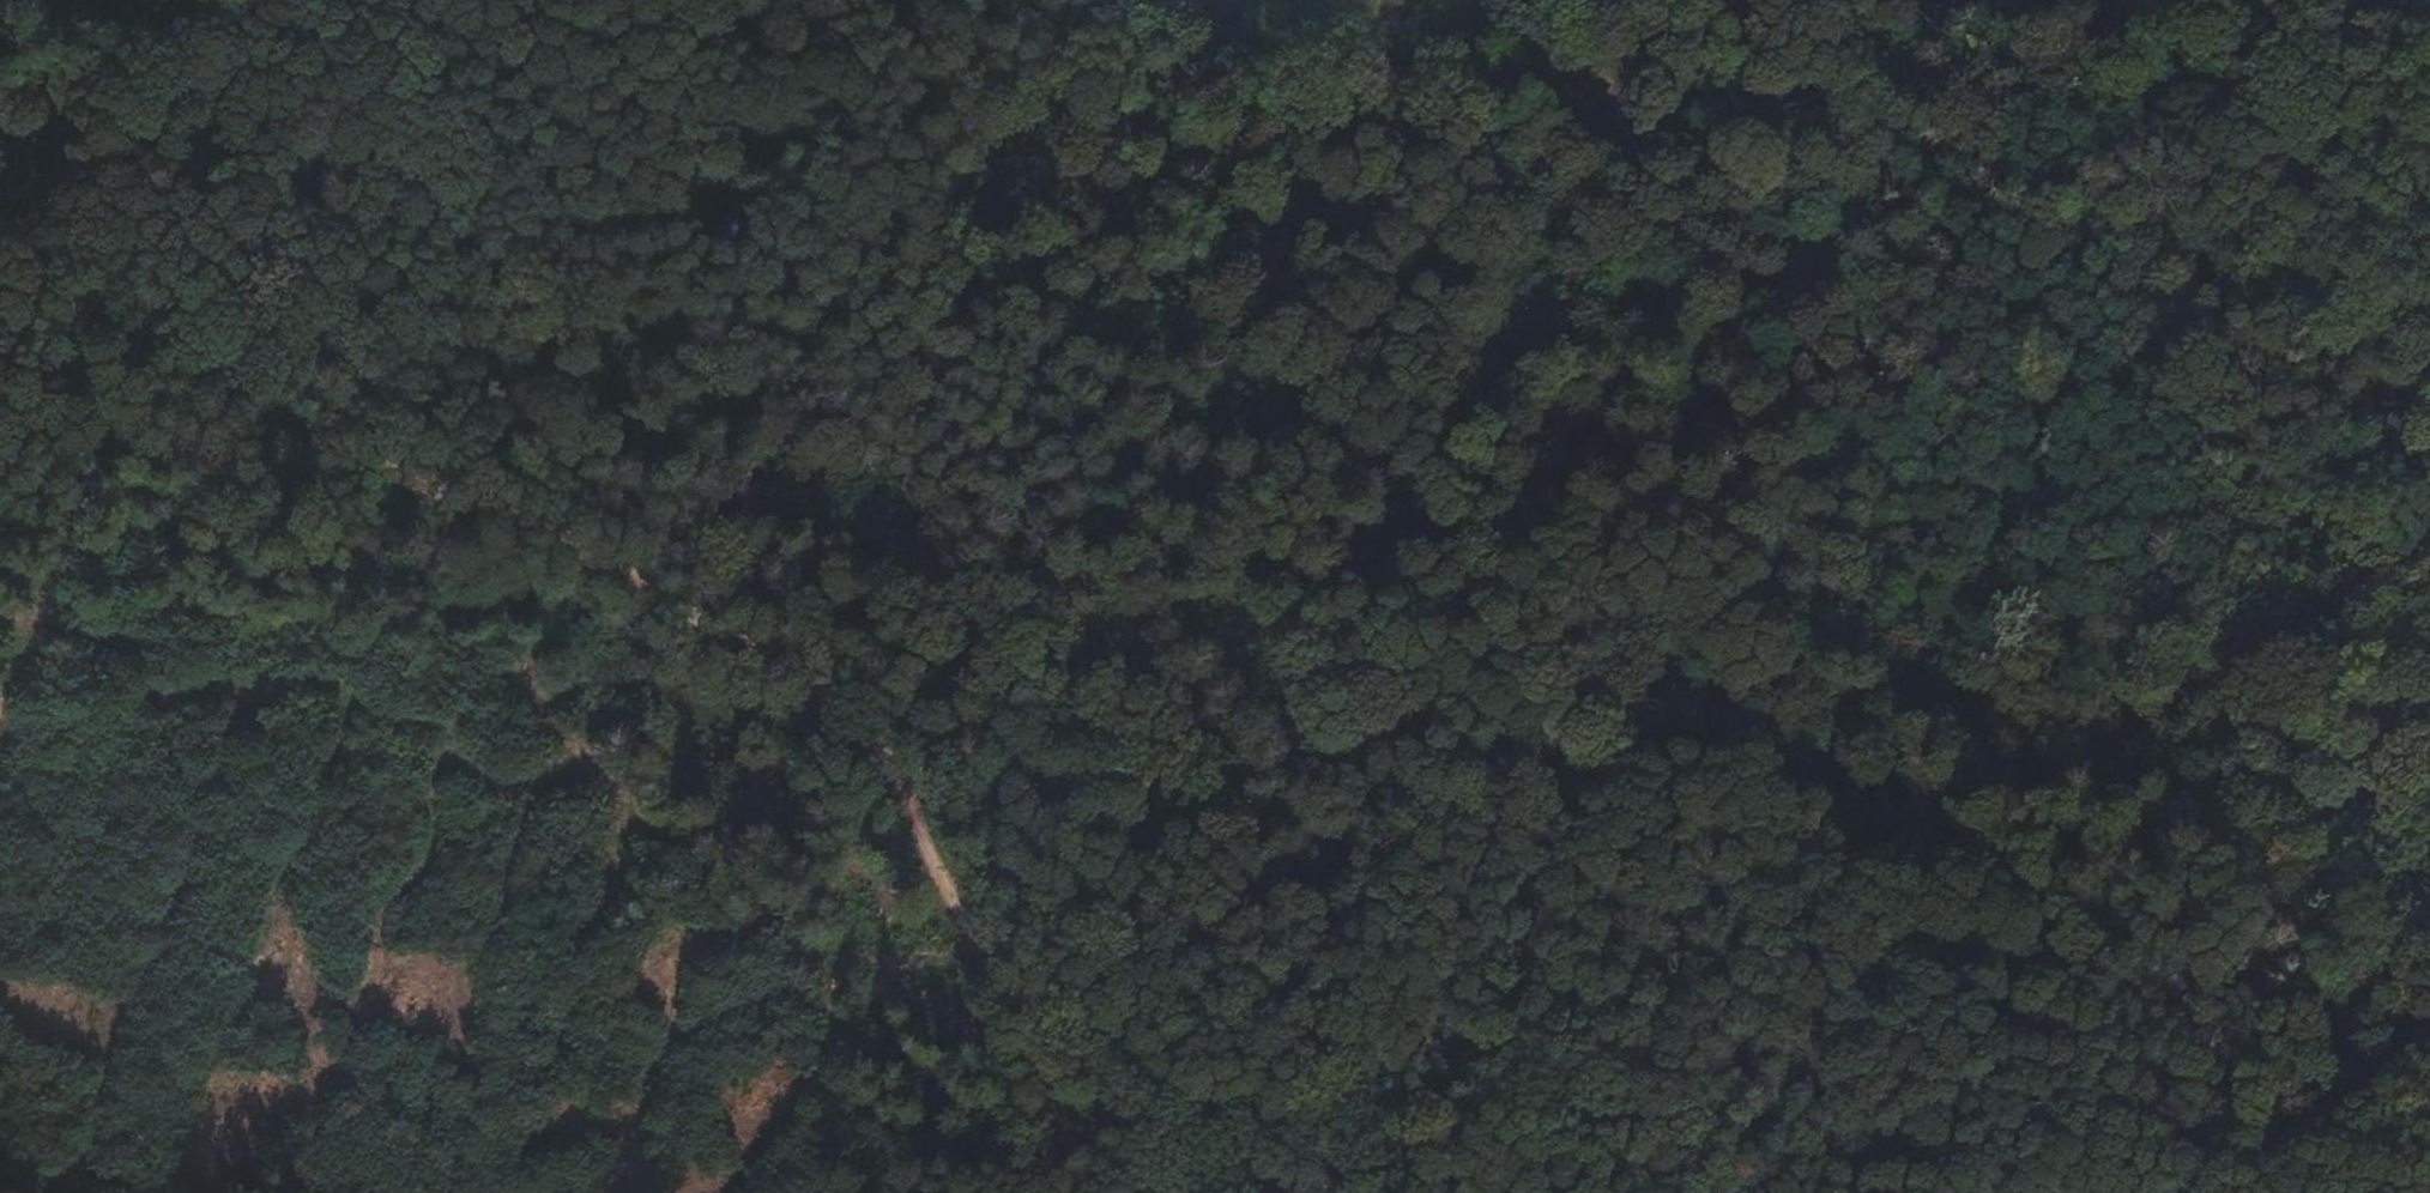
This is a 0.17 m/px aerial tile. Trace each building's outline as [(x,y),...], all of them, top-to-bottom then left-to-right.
[(1912,9),(1915,0),(1885,0),(1912,9)]
